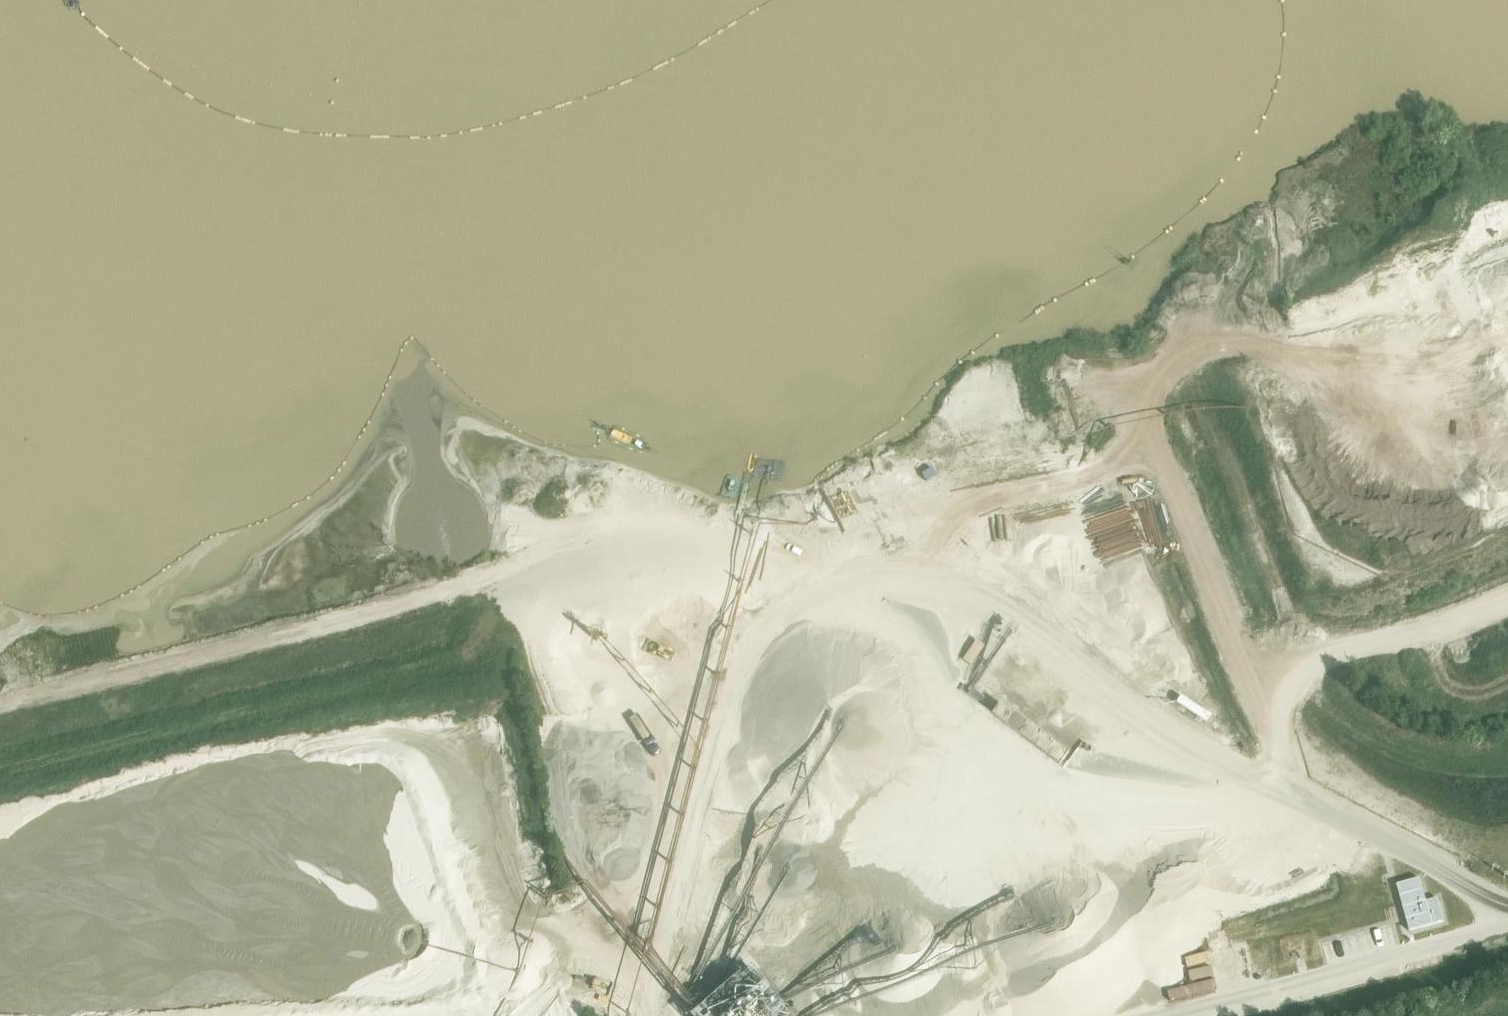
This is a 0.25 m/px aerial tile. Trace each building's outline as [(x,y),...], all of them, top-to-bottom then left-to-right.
[(780,492),(761,501),(767,514),(786,505),(780,492)] [(1433,923),(1420,877),(1396,884),(1409,930),(1433,923)] [(870,884),(843,905),(855,920),(882,899),(870,884)] [(1189,950),(1194,979),(1170,983),(1173,1000),(1220,991),(1212,946),(1189,950)] [(698,981),(684,991),(696,1008),(710,998),(698,981)] [(838,1011),(827,998),(805,1015),(832,1015),(838,1011)]
